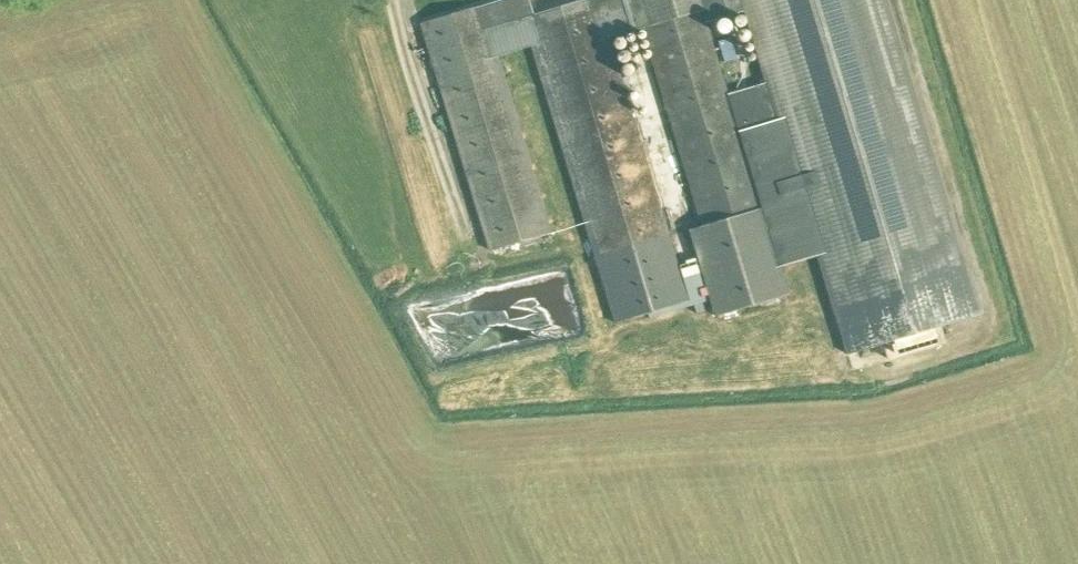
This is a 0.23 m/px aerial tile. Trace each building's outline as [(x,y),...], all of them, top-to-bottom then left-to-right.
[(608,40),(596,0),(583,0),(489,28),(497,57),(532,46),(615,323),(644,314),(686,301),(676,268),(608,40)] [(885,0),(596,0),(608,40),(643,29),(702,11),(706,23),(743,12),(764,84),(728,95),(739,132),(776,121),(814,248),(777,259),(779,267),(816,256),(846,356),(979,316),(885,0)] [(497,57),(489,28),(482,6),(421,24),(489,250),(550,232),(497,57)] [(706,23),(702,11),(643,29),(703,226),(762,208),(739,132),(728,95),(706,23)] [(715,318),(788,295),(779,267),(777,259),(767,227),(762,208),(703,226),(688,231),(697,259),(710,301),(715,318)] [(686,301),(644,314),(647,321),(693,307),(695,316),(704,313),(701,304),(710,301),(697,259),(684,263),(684,265),(676,268),(686,301)]
